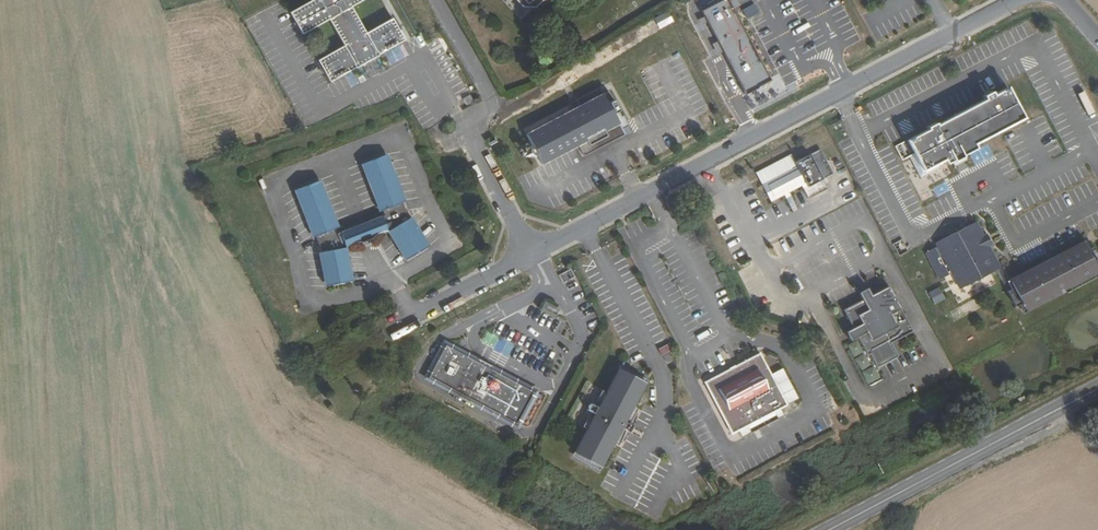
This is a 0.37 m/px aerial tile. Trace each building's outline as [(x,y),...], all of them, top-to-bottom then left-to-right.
[(344,111),(417,72),(404,50),(377,64),(363,38),(390,24),(378,0),(305,39),(318,63),(341,50),(355,76),(331,89),(344,111)] [(655,68),(643,73),(653,100),(665,95),(655,68)] [(929,132),(910,143),(927,173),(1026,120),(1009,91),(998,97),(996,95),(987,99),(988,102),(939,126),(937,124),(928,129),(929,132)] [(604,94),(527,135),(543,164),(586,141),(589,146),(607,136),(605,132),(619,123),(604,94)] [(807,192),(826,182),(821,172),(832,166),(824,151),(813,157),(793,167),(795,171),(765,187),(774,205),(787,198),(789,201),(794,198),(792,195),(805,188),(807,192)] [(312,165),(325,161),(324,155),(310,159),(312,165)] [(432,248),(416,221),(390,157),(369,165),(390,216),(344,235),(324,184),(304,192),(329,254),(336,286),(357,282),(350,250),(356,248),(355,247),(363,243),(368,243),(379,239),(378,237),(390,233),(390,234),(396,231),(414,259),(432,248)] [(690,231),(684,216),(676,219),(682,233),(690,231)] [(984,218),(943,239),(967,287),(1009,266),(998,243),(1001,241),(996,231),(992,233),(984,218)] [(1018,278),(1034,310),(1097,276),(1097,249),(1095,242),(1028,276),(1026,273),(1018,278)] [(955,272),(950,262),(949,263),(944,254),(947,253),(942,244),(932,249),(942,266),(947,276),(955,272)] [(918,332),(894,287),(876,295),(873,288),(869,289),(864,292),(868,300),(848,310),(858,328),(851,332),(855,341),(863,337),(872,355),(874,354),(882,367),(903,357),(896,343),(918,332)] [(939,288),(929,292),(935,306),(945,302),(939,288)] [(561,308),(546,300),(542,307),(556,316),(561,308)] [(431,375),(504,415),(521,384),(448,344),(444,352),(442,350),(435,359),(439,361),(431,375)] [(675,353),(672,346),(661,351),(664,358),(675,353)] [(745,441),(763,431),(788,418),(784,410),(789,408),(778,387),(762,356),(707,384),(734,436),(741,433),(745,441)] [(577,458),(603,471),(649,382),(624,369),(577,458)] [(533,392),(528,401),(540,408),(545,399),(533,392)] [(682,453),(690,449),(685,440),(678,443),(682,453)]
